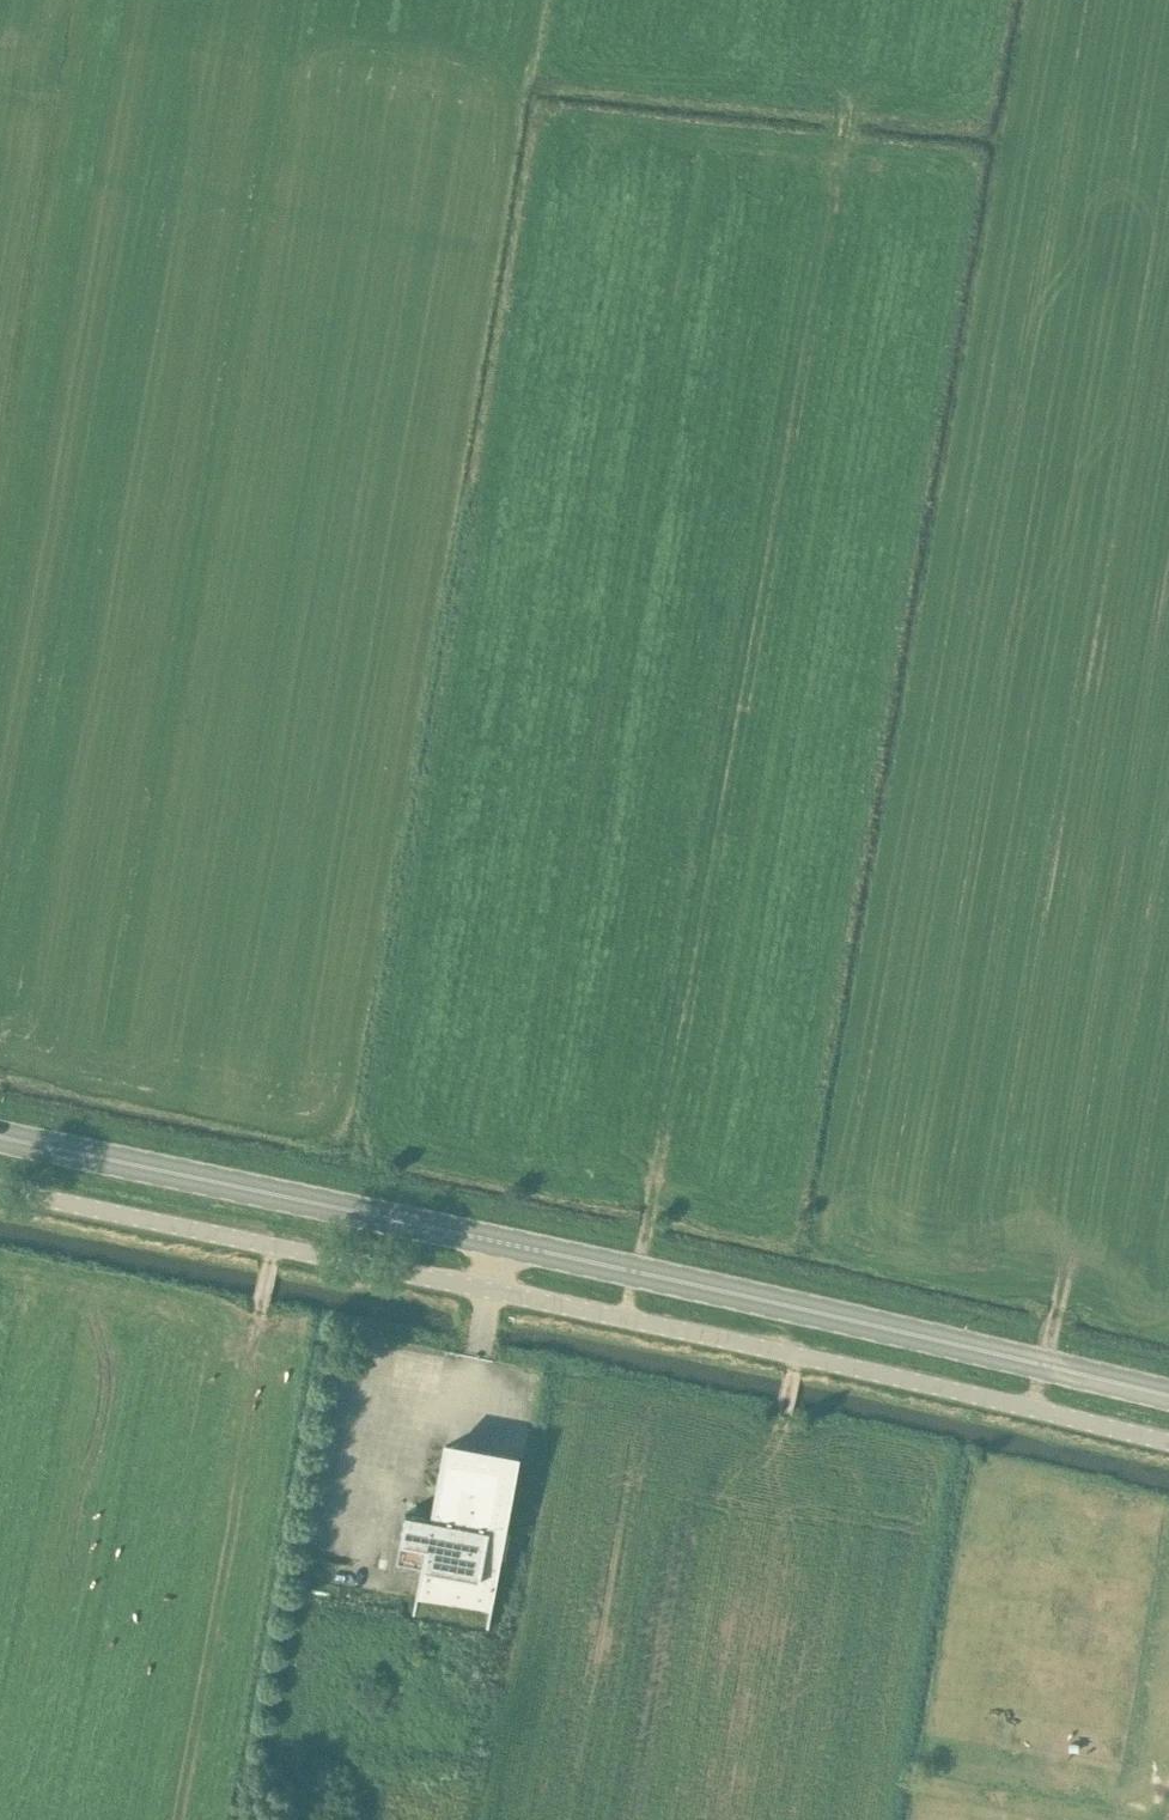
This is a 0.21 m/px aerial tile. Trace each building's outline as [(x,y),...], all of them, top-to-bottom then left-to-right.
[(440,1464),(431,1515),(406,1510),(397,1561),(422,1565),(416,1596),(492,1608),(500,1555),(506,1556),(511,1529),(505,1528),(517,1458),(445,1445),(441,1464),(440,1464)]
